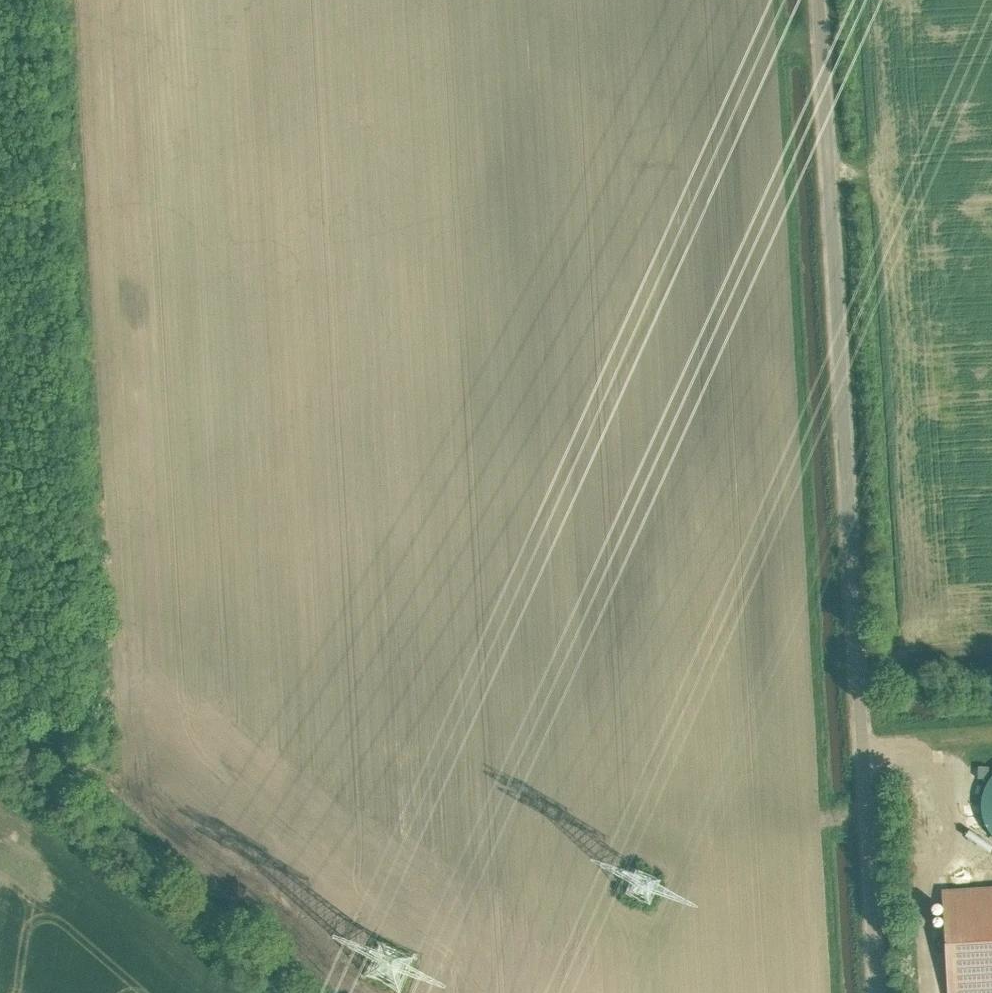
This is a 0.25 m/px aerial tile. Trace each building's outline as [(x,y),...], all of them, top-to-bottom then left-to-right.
[(989,782),(982,795),(979,809),(981,824),(987,837),(991,841),(991,779),(989,782)] [(941,893),(947,992),(991,992),(991,890),(941,893)]
